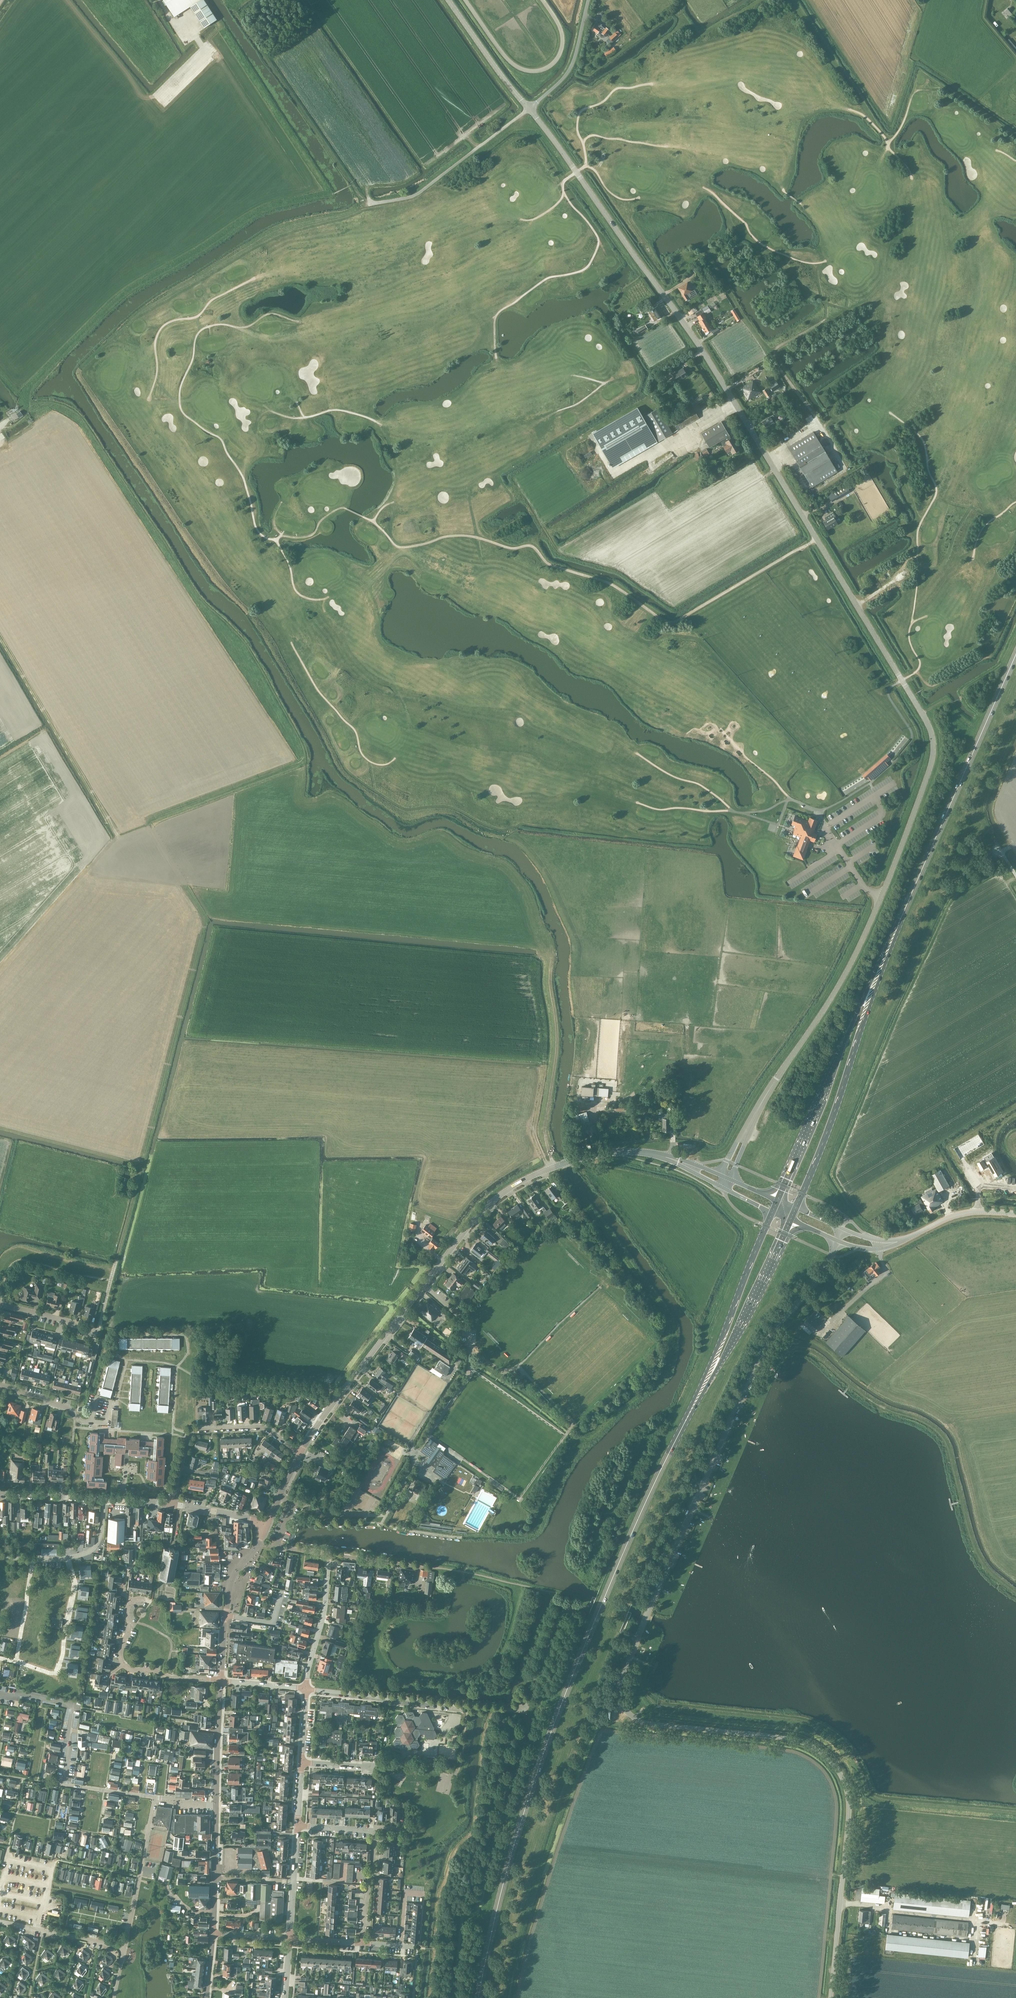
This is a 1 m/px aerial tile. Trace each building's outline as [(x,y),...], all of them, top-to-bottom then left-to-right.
[(204,0),(163,0),(175,17),(190,7),(204,28),(217,20),(204,0)] [(605,29),(604,28),(596,22),(591,29),(597,34),(597,33),(599,35),(600,37),(601,38),(604,38),(605,36),(605,37),(610,31),(606,27),(605,29)] [(217,33),(214,35),(220,43),(226,39),(222,33),(218,35),(217,33)] [(613,42),(619,37),(615,33),(609,38),(613,42)] [(616,51),(613,47),(604,54),(607,57),(616,51)] [(702,266),(698,262),(691,269),(695,273),(702,266)] [(692,291),(687,282),(678,288),(685,301),(697,294),(694,290),(692,291)] [(651,307),(647,309),(655,321),(658,319),(663,316),(657,306),(652,309),(651,307)] [(731,311),(737,321),(740,319),(734,309),(731,311)] [(701,310),(695,313),(697,317),(699,321),(698,322),(702,328),(708,324),(705,318),(706,317),(704,313),(703,313),(701,310)] [(708,324),(702,328),(705,334),(712,330),(713,329),(711,326),(710,326),(708,324)] [(639,334),(648,329),(645,325),(636,330),(639,334)] [(676,382),(687,375),(683,369),(679,371),(676,366),(668,370),(671,376),(672,375),(676,382)] [(772,391),(779,386),(774,379),(768,383),(772,391)] [(752,381),(740,388),(748,400),(760,392),(752,381)] [(692,397),(690,399),(691,401),(691,402),(693,406),(696,405),(703,400),(700,396),(694,400),(692,397)] [(658,408),(644,416),(643,417),(637,407),(592,433),(612,468),(658,442),(647,424),(648,423),(658,441),(672,433),(658,408)] [(773,415),(770,417),(762,421),(765,427),(774,422),(773,422),(776,421),(773,415)] [(721,422),(701,434),(709,447),(723,439),(724,439),(729,436),(729,435),(721,422)] [(812,487),(837,472),(813,432),(788,447),(812,487)] [(731,439),(729,436),(724,439),(724,440),(720,442),(723,447),(727,453),(730,451),(732,454),(740,450),(735,442),(736,442),(734,440),(732,438),(731,439)] [(845,485),(832,493),(836,499),(849,491),(845,485)] [(829,531),(828,529),(837,523),(834,519),(836,518),(833,512),(825,517),(826,520),(823,522),(829,531)] [(886,763),(875,772),(877,774),(888,765),(886,763)] [(817,820),(809,817),(808,821),(794,816),(791,824),(795,825),(794,829),(795,829),(793,834),(801,837),(797,846),(793,856),(803,859),(807,850),(806,849),(810,840),(814,841),(817,834),(813,832),(817,820)] [(582,1087),(581,1095),(599,1096),(599,1088),(595,1088),(595,1084),(592,1084),(592,1087),(582,1087)] [(578,1124),(589,1121),(587,1112),(575,1115),(578,1124)] [(663,1131),(669,1131),(669,1119),(669,1114),(663,1114),(663,1115),(659,1115),(659,1119),(663,1119),(663,1131)] [(590,1141),(599,1138),(595,1125),(587,1127),(588,1129),(584,1130),(585,1135),(571,1139),(574,1153),(591,1148),(590,1144),(591,1144),(590,1141)] [(978,1163),(977,1163),(981,1170),(982,1169),(981,1169),(987,1166),(989,1165),(991,1168),(990,1168),(991,1170),(992,1170),(993,1173),(994,1173),(995,1176),(997,1179),(1003,1175),(999,1168),(1000,1167),(999,1168),(994,1159),(993,1158),(991,1154),(984,1157),(985,1159),(978,1163)] [(937,1193),(949,1187),(940,1171),(929,1177),(937,1193)] [(132,1180),(125,1178),(122,1188),(129,1190),(132,1180)] [(559,1199),(564,1195),(559,1189),(556,1191),(552,1185),(545,1191),(552,1200),(557,1196),(559,1199)] [(531,1197),(527,1200),(535,1210),(537,1209),(538,1210),(540,1210),(544,1207),(542,1205),(543,1205),(535,1194),(532,1196),(531,1197)] [(912,1209),(911,1209),(913,1212),(915,1214),(923,1210),(921,1207),(926,1205),(925,1202),(923,1203),(920,1199),(914,1203),(916,1206),(912,1208),(912,1209)] [(528,1217),(531,1215),(525,1207),(521,1209),(517,1204),(508,1211),(513,1219),(523,1211),(528,1217)] [(548,1218),(554,1214),(550,1208),(544,1213),(548,1218)] [(416,1212),(412,1212),(410,1223),(408,1230),(415,1231),(417,1224),(414,1224),(414,1221),(415,1221),(416,1212)] [(509,1227),(512,1224),(508,1217),(504,1220),(501,1217),(493,1224),(499,1230),(506,1223),(509,1227)] [(421,1230),(421,1231),(430,1238),(431,1239),(433,1238),(431,1237),(435,1232),(434,1231),(436,1228),(430,1223),(428,1226),(426,1224),(421,1230)] [(506,1242),(503,1238),(497,1232),(493,1235),(488,1230),(481,1237),(488,1244),(494,1238),(502,1246),(506,1242)] [(433,1238),(431,1239),(429,1242),(431,1243),(428,1247),(432,1250),(434,1247),(436,1248),(437,1246),(438,1246),(439,1245),(439,1244),(439,1243),(433,1238)] [(476,1243),(470,1251),(478,1257),(481,1259),(487,1252),(499,1261),(502,1258),(488,1248),(486,1251),(485,1250),(476,1243)] [(458,1265),(457,1267),(457,1268),(458,1268),(460,1270),(465,1274),(466,1274),(467,1274),(468,1273),(469,1273),(472,1269),(473,1271),(477,1265),(471,1261),(470,1263),(464,1259),(460,1265),(459,1265),(458,1265)] [(876,1262),(874,1264),(869,1268),(867,1270),(871,1274),(867,1277),(870,1280),(872,1278),(872,1279),(880,1272),(878,1270),(881,1268),(876,1262)] [(494,1264),(489,1271),(492,1274),(498,1267),(494,1264)] [(458,1286),(462,1281),(460,1279),(454,1274),(446,1284),(452,1289),(456,1284),(458,1286)] [(483,1287),(475,1282),(473,1285),(480,1291),(483,1287)] [(21,1293),(21,1295),(21,1297),(21,1299),(30,1301),(31,1297),(39,1299),(43,1285),(36,1283),(34,1290),(24,1287),(23,1292),(21,1293)] [(468,1302),(476,1291),(473,1289),(474,1288),(467,1284),(459,1295),(468,1302)] [(60,1296),(54,1295),(53,1298),(48,1296),(46,1305),(56,1308),(56,1305),(60,1306),(62,1300),(60,1299),(60,1296)] [(84,1298),(79,1296),(77,1302),(72,1301),(71,1304),(68,1303),(67,1307),(70,1307),(69,1311),(77,1313),(79,1305),(83,1305),(84,1298)] [(95,1302),(95,1304),(94,1308),(86,1306),(83,1315),(91,1317),(93,1310),(97,1311),(99,1303),(95,1302)] [(428,1303),(420,1312),(432,1321),(439,1312),(428,1303)] [(23,1315),(19,1315),(11,1313),(10,1315),(4,1314),(3,1320),(14,1323),(15,1318),(22,1319),(23,1315)] [(810,1316),(801,1326),(810,1335),(812,1332),(813,1333),(820,1325),(810,1316)] [(866,1330),(849,1316),(826,1342),(843,1357),(866,1330)] [(7,1326),(7,1329),(1,1328),(0,1331),(0,1334),(10,1337),(12,1331),(14,1332),(15,1328),(7,1326)] [(422,1344),(427,1338),(427,1337),(414,1328),(408,1337),(412,1340),(410,1343),(418,1349),(420,1346),(421,1346),(422,1344)] [(34,1343),(37,1332),(35,1332),(36,1331),(32,1330),(32,1331),(31,1335),(28,1334),(26,1340),(29,1341),(29,1342),(34,1343)] [(42,1334),(37,1332),(34,1343),(34,1344),(39,1345),(40,1342),(42,1334)] [(54,1350),(55,1346),(57,1340),(53,1338),(53,1336),(50,1335),(49,1336),(48,1335),(46,1344),(44,1348),(54,1350)] [(64,1349),(66,1339),(63,1338),(62,1343),(58,1342),(57,1349),(60,1350),(61,1348),(64,1349)] [(441,1347),(427,1338),(422,1344),(436,1354),(441,1347)] [(70,1350),(73,1341),(66,1339),(64,1349),(70,1350)] [(0,1342),(0,1349),(6,1351),(8,1346),(11,1347),(13,1342),(5,1340),(4,1343),(0,1342)] [(77,1352),(79,1342),(73,1341),(70,1350),(77,1352)] [(83,1354),(86,1344),(79,1342),(77,1352),(83,1354)] [(83,1354),(83,1357),(86,1358),(86,1357),(89,1357),(90,1354),(91,1353),(93,1347),(89,1346),(89,1344),(86,1343),(86,1344),(83,1354)] [(392,1350),(386,1359),(394,1364),(398,1358),(401,1360),(400,1361),(407,1365),(408,1364),(409,1365),(412,1359),(402,1352),(395,1347),(393,1350),(392,1350)] [(454,1356),(441,1347),(436,1354),(442,1358),(449,1363),(454,1356)] [(412,1349),(409,1354),(417,1360),(420,1357),(419,1354),(412,1349)] [(109,1358),(107,1366),(117,1368),(119,1361),(109,1358)] [(436,1364),(434,1367),(438,1370),(444,1374),(446,1375),(449,1371),(447,1370),(449,1368),(450,1367),(448,1365),(449,1363),(442,1358),(441,1360),(440,1360),(436,1364)] [(141,1365),(131,1365),(131,1372),(141,1373),(141,1365)] [(107,1366),(105,1373),(115,1376),(117,1368),(107,1366)] [(159,1366),(159,1374),(169,1375),(170,1367),(159,1366)] [(391,1371),(390,1371),(387,1369),(385,1371),(380,1367),(375,1374),(380,1379),(381,1378),(379,1381),(385,1385),(385,1384),(387,1385),(389,1383),(385,1380),(389,1375),(388,1374),(391,1371)] [(31,1380),(33,1371),(34,1369),(31,1368),(30,1370),(28,1370),(25,1379),(31,1380)] [(141,1373),(131,1372),(130,1380),(141,1380),(141,1373)] [(105,1373),(103,1380),(113,1383),(115,1376),(105,1373)] [(169,1382),(169,1375),(159,1374),(158,1382),(169,1382)] [(66,1391),(68,1383),(64,1383),(66,1376),(63,1375),(62,1378),(59,1389),(66,1391)] [(59,1389),(62,1378),(59,1377),(58,1381),(54,1380),(52,1387),(59,1389)] [(72,1393),(75,1381),(76,1379),(73,1379),(72,1380),(71,1384),(68,1383),(66,1391),(72,1393)] [(76,1379),(75,1381),(72,1393),(79,1394),(81,1387),(77,1386),(78,1382),(78,1380),(76,1379)] [(383,1390),(385,1386),(379,1381),(377,1384),(371,1379),(367,1385),(375,1391),(379,1387),(383,1390)] [(103,1380),(101,1388),(111,1390),(113,1383),(103,1380)] [(130,1380),(130,1387),(140,1388),(141,1380),(130,1380)] [(158,1382),(158,1389),(168,1390),(169,1382),(158,1382)] [(130,1387),(129,1395),(140,1396),(140,1388),(130,1387)] [(110,1397),(111,1390),(101,1388),(99,1395),(110,1397)] [(358,1393),(358,1394),(364,1399),(363,1401),(367,1404),(368,1405),(371,1400),(369,1398),(371,1395),(362,1388),(360,1391),(359,1391),(358,1392),(358,1393)] [(168,1397),(168,1390),(158,1389),(158,1397),(168,1397)] [(140,1396),(129,1395),(129,1402),(139,1403),(140,1396)] [(314,1396),(313,1397),(308,1395),(306,1398),(311,1400),(308,1403),(316,1409),(319,1404),(317,1402),(319,1400),(314,1396)] [(158,1397),(157,1404),(167,1405),(168,1397),(158,1397)] [(257,1404),(259,1404),(259,1399),(253,1399),(253,1405),(250,1405),(250,1417),(258,1417),(257,1404)] [(363,1413),(366,1409),(360,1406),(354,1401),(353,1400),(349,1405),(359,1413),(360,1411),(363,1413)] [(16,1404),(16,1403),(9,1401),(8,1406),(9,1406),(7,1412),(9,1413),(9,1414),(15,1416),(16,1415),(18,1415),(18,1414),(20,1415),(18,1421),(24,1422),(26,1412),(19,1410),(20,1405),(16,1404)] [(139,1403),(129,1402),(128,1410),(139,1411),(139,1403)] [(265,1402),(260,1402),(260,1409),(265,1408),(262,1419),(270,1421),(274,1409),(269,1408),(269,1407),(266,1406),(265,1406),(265,1402)] [(167,1412),(167,1405),(157,1404),(157,1412),(167,1412)] [(289,1405),(287,1411),(290,1412),(292,1412),(294,1413),(297,1406),(296,1406),(293,1405),(292,1406),(289,1405)] [(202,1407),(198,1408),(198,1414),(203,1414),(203,1420),(209,1420),(209,1414),(210,1414),(210,1406),(202,1407)] [(312,1413),(304,1407),(300,1412),(309,1418),(312,1413)] [(30,1418),(29,1422),(33,1423),(40,1425),(41,1418),(38,1417),(40,1410),(32,1408),(30,1418)] [(234,1413),(234,1408),(226,1408),(226,1412),(227,1414),(225,1414),(225,1418),(227,1418),(227,1419),(234,1419),(233,1413),(234,1413)] [(214,1419),(222,1419),(222,1409),(216,1409),(216,1411),(214,1411),(214,1419)] [(282,1424),(286,1411),(277,1409),(273,1421),(282,1424)] [(57,1414),(50,1413),(49,1421),(47,1420),(46,1425),(52,1427),(52,1428),(57,1429),(59,1420),(55,1419),(57,1414)] [(294,1421),(296,1423),(297,1423),(302,1427),(305,1422),(300,1418),(297,1416),(294,1421)] [(369,1423),(360,1416),(358,1419),(367,1425),(369,1423)] [(299,1432),(302,1427),(297,1423),(296,1423),(293,1428),(299,1432)] [(350,1425),(344,1434),(353,1441),(357,1435),(354,1432),(356,1430),(350,1425)] [(366,1429),(360,1425),(357,1431),(363,1435),(366,1429)] [(298,1434),(290,1429),(285,1435),(293,1441),(298,1434)] [(147,1454),(149,1454),(151,1454),(151,1459),(148,1459),(147,1479),(153,1479),(153,1481),(156,1481),(155,1485),(162,1485),(164,1456),(162,1456),(163,1437),(156,1436),(156,1438),(154,1438),(153,1442),(138,1441),(139,1439),(129,1438),(129,1440),(125,1439),(125,1438),(117,1437),(117,1439),(104,1438),(104,1433),(99,1433),(99,1434),(97,1434),(97,1432),(90,1432),(89,1451),(86,1451),(84,1480),(87,1480),(86,1486),(106,1488),(106,1481),(103,1481),(103,1478),(98,1478),(98,1475),(101,1475),(102,1456),(100,1456),(100,1450),(104,1450),(103,1453),(113,1453),(113,1452),(115,1452),(115,1465),(121,1465),(121,1464),(124,1464),(124,1457),(125,1457),(125,1455),(128,1456),(128,1454),(147,1456),(147,1454)] [(345,1454),(353,1441),(344,1434),(341,1439),(336,1436),(333,1441),(337,1444),(335,1448),(345,1454)] [(427,1441),(420,1450),(428,1457),(426,1460),(435,1467),(444,1454),(444,1451),(437,1446),(438,1444),(429,1438),(427,1441)] [(263,1449),(268,1442),(264,1439),(259,1446),(259,1445),(256,1449),(258,1450),(261,1447),(263,1449)] [(208,1450),(209,1446),(206,1445),(207,1443),(196,1440),(194,1446),(208,1450)] [(269,1452),(273,1446),(268,1442),(263,1449),(261,1452),(263,1454),(265,1450),(269,1452)] [(273,1456),(278,1450),(273,1446),(269,1452),(266,1456),(268,1457),(270,1454),(273,1456)] [(284,1454),(278,1450),(273,1456),(271,1459),(273,1461),(276,1457),(279,1460),(284,1454)] [(444,1455),(435,1467),(433,1471),(445,1479),(453,1467),(456,1463),(444,1455)] [(188,1467),(197,1469),(198,1464),(200,1463),(206,1464),(207,1460),(191,1456),(188,1467)] [(8,1475),(8,1480),(23,1482),(24,1476),(23,1476),(24,1461),(24,1460),(11,1459),(10,1460),(9,1475),(8,1475)] [(347,1467),(349,1464),(344,1461),(344,1462),(340,1459),(338,1462),(347,1467)] [(336,1465),(332,1463),(327,1460),(324,1466),(319,1464),(318,1468),(319,1468),(315,1477),(320,1479),(320,1478),(324,1480),(326,1476),(325,1475),(329,1467),(333,1470),(336,1465)] [(38,1482),(38,1473),(39,1471),(35,1471),(35,1465),(30,1464),(29,1473),(32,1473),(32,1481),(38,1482)] [(48,1475),(47,1478),(50,1478),(50,1481),(54,1481),(54,1480),(56,1480),(57,1470),(52,1469),(53,1465),(48,1465),(48,1475)] [(61,1470),(57,1470),(56,1480),(63,1481),(63,1476),(66,1476),(67,1467),(64,1466),(64,1470),(61,1470)] [(211,1473),(210,1477),(219,1478),(219,1471),(213,1470),(213,1473),(211,1473)] [(226,1472),(222,1483),(223,1483),(222,1484),(225,1486),(226,1483),(230,1474),(227,1473),(226,1472)] [(222,1484),(219,1491),(224,1492),(220,1500),(226,1502),(229,1495),(231,1495),(234,1488),(236,1489),(239,1483),(242,1476),(240,1475),(239,1478),(236,1477),(232,1486),(226,1483),(225,1486),(222,1484)] [(242,1476),(239,1483),(240,1483),(241,1484),(242,1481),(245,1483),(244,1485),(246,1486),(247,1483),(246,1483),(248,1479),(243,1477),(243,1476),(242,1476)] [(261,1477),(257,1487),(262,1489),(263,1486),(270,1488),(272,1480),(261,1477)] [(216,1481),(206,1479),(205,1486),(215,1488),(216,1481)] [(189,1481),(188,1488),(203,1490),(204,1483),(203,1483),(203,1481),(199,1480),(198,1482),(189,1481)] [(416,1483),(412,1490),(421,1494),(426,1485),(415,1480),(414,1482),(416,1483)] [(478,1480),(472,1490),(475,1492),(481,1482),(478,1480)] [(235,1493),(230,1504),(236,1506),(237,1504),(238,1504),(242,1496),(243,1494),(235,1491),(235,1493)] [(250,1496),(243,1494),(239,1507),(245,1509),(247,1505),(248,1505),(250,1496)] [(262,1512),(267,1497),(257,1494),(257,1495),(253,1494),(249,1508),(262,1512)] [(427,1500),(420,1513),(422,1517),(425,1515),(423,1510),(428,1500),(427,1500)] [(86,1516),(86,1506),(78,1505),(78,1516),(86,1516)] [(20,1514),(18,1514),(18,1521),(21,1521),(29,1521),(29,1516),(29,1507),(20,1507),(20,1514)] [(126,1507),(125,1525),(133,1525),(133,1523),(141,1524),(142,1508),(126,1507)] [(164,1521),(164,1511),(161,1511),(161,1509),(158,1509),(158,1510),(157,1510),(157,1520),(148,1519),(148,1530),(162,1531),(163,1520),(164,1521)] [(42,1527),(43,1512),(35,1512),(34,1527),(42,1527)] [(89,1512),(88,1521),(99,1522),(99,1512),(89,1512)] [(196,1525),(197,1522),(197,1519),(198,1516),(197,1515),(197,1514),(190,1512),(189,1514),(189,1513),(188,1513),(188,1514),(187,1517),(187,1520),(186,1523),(196,1526),(196,1525)] [(427,1517),(423,1519),(425,1523),(440,1525),(440,1524),(429,1522),(427,1517)] [(123,1541),(123,1535),(124,1519),(108,1518),(107,1541),(123,1541)] [(123,1535),(123,1541),(139,1541),(139,1537),(137,1537),(137,1530),(133,1530),(133,1535),(123,1535)] [(224,1535),(224,1548),(238,1549),(238,1548),(240,1548),(240,1542),(233,1541),(233,1536),(233,1535),(224,1535)] [(199,1543),(199,1548),(206,1548),(206,1547),(216,1547),(216,1541),(212,1541),(212,1537),(205,1537),(205,1538),(202,1538),(202,1543),(199,1543)] [(42,1550),(41,1555),(51,1555),(56,1555),(56,1550),(56,1547),(58,1547),(58,1544),(42,1543),(42,1550)] [(168,1549),(164,1548),(159,1577),(173,1579),(178,1550),(174,1549),(174,1548),(169,1547),(168,1549)] [(134,1561),(134,1549),(124,1548),(124,1560),(134,1561)] [(295,1561),(293,1561),(293,1558),(287,1557),(285,1571),(291,1572),(291,1568),(294,1569),(295,1561)] [(281,1560),(273,1559),(272,1565),(277,1566),(277,1568),(283,1569),(285,1560),(281,1559),(281,1560)] [(337,1567),(336,1578),(342,1579),(345,1579),(346,1569),(348,1569),(354,1569),(355,1562),(343,1561),(343,1568),(337,1567)] [(220,1563),(203,1562),(203,1572),(220,1572),(220,1563)] [(89,1565),(79,1566),(80,1578),(83,1577),(83,1575),(86,1575),(86,1574),(90,1573),(89,1565)] [(260,1573),(268,1578),(272,1572),(269,1570),(270,1569),(265,1565),(260,1573)] [(358,1575),(365,1576),(364,1584),(370,1585),(370,1586),(372,1576),(371,1576),(368,1576),(369,1569),(368,1568),(368,1569),(367,1569),(367,1568),(359,1567),(358,1575)] [(399,1580),(398,1585),(405,1586),(406,1581),(412,1582),(413,1579),(414,1579),(415,1570),(401,1568),(399,1580)] [(377,1576),(377,1579),(382,1579),(382,1577),(388,1577),(387,1583),(387,1587),(390,1587),(391,1578),(392,1573),(389,1573),(389,1571),(378,1569),(377,1576)] [(199,1585),(199,1572),(184,1572),(184,1584),(199,1585)] [(219,1573),(211,1573),(212,1574),(204,1574),(204,1583),(212,1583),(212,1580),(219,1580),(219,1573)] [(113,1588),(115,1588),(116,1583),(117,1583),(117,1584),(120,1585),(121,1578),(116,1577),(110,1576),(110,1577),(109,1577),(109,1581),(108,1587),(110,1588),(110,1589),(113,1589),(113,1588)] [(310,1587),(317,1588),(318,1581),(310,1580),(310,1578),(295,1577),(294,1581),(304,1582),(304,1581),(305,1581),(305,1588),(310,1589),(310,1587)] [(294,1580),(287,1579),(285,1589),(292,1590),(294,1580)] [(131,1581),(129,1580),(127,1590),(135,1591),(136,1581),(131,1581)] [(144,1582),(136,1581),(135,1591),(143,1592),(144,1582)] [(431,1594),(433,1582),(426,1581),(424,1593),(431,1594)] [(149,1593),(150,1593),(152,1583),(149,1583),(144,1582),(143,1592),(149,1593)] [(270,1585),(263,1583),(262,1583),(262,1586),(250,1584),(250,1587),(249,1587),(249,1589),(249,1590),(249,1591),(261,1593),(261,1591),(268,1592),(270,1585)] [(80,1586),(78,1598),(82,1599),(82,1596),(84,1597),(84,1595),(87,1596),(89,1587),(80,1586)] [(347,1600),(347,1587),(338,1586),(338,1589),(335,1589),(335,1595),(334,1595),(333,1596),(333,1598),(334,1599),(347,1600)] [(302,1591),(302,1593),(306,1593),(305,1597),(305,1599),(309,1599),(316,1600),(316,1599),(317,1599),(318,1593),(316,1593),(316,1592),(309,1592),(309,1589),(303,1589),(302,1591)] [(108,1591),(107,1600),(120,1602),(121,1596),(116,1596),(115,1595),(116,1593),(117,1593),(108,1591)] [(218,1607),(219,1593),(204,1592),(203,1603),(204,1603),(204,1606),(218,1607)] [(259,1597),(256,1596),(248,1595),(247,1599),(247,1600),(246,1600),(246,1602),(246,1603),(254,1605),(254,1604),(257,1605),(259,1597)] [(120,1607),(120,1602),(107,1600),(107,1603),(107,1604),(108,1604),(107,1609),(115,1610),(113,1610),(114,1607),(119,1607),(120,1607)] [(297,1600),(296,1604),(303,1606),(302,1610),(307,1611),(314,1612),(315,1612),(316,1607),(315,1606),(315,1605),(309,1604),(309,1602),(297,1600)] [(253,1605),(251,1605),(245,1604),(244,1612),(252,1613),(253,1605)] [(345,1605),(341,1605),(338,1604),(338,1607),(334,1607),(333,1616),(336,1616),(336,1620),(339,1622),(345,1622),(346,1619),(344,1619),(345,1605)] [(76,1606),(75,1618),(78,1618),(78,1616),(81,1617),(81,1615),(85,1616),(86,1608),(76,1606)] [(115,1610),(107,1609),(107,1615),(106,1617),(108,1618),(118,1619),(118,1614),(113,1613),(113,1610),(115,1610)] [(295,1610),(294,1614),(302,1616),(301,1621),(304,1622),(304,1623),(311,1624),(313,1618),(307,1616),(307,1614),(295,1610)] [(218,1627),(218,1612),(199,1612),(199,1623),(200,1623),(200,1626),(218,1627)] [(310,1629),(303,1628),(302,1628),(303,1626),(297,1624),(295,1623),(291,1622),(290,1626),(296,1628),(296,1627),(299,1628),(297,1633),(301,1634),(308,1636),(310,1629)] [(343,1625),(337,1623),(334,1622),(333,1625),(330,1624),(327,1634),(337,1637),(340,1627),(342,1628),(343,1625)] [(230,1624),(229,1627),(230,1628),(230,1630),(242,1631),(246,1632),(247,1623),(243,1623),(243,1624),(239,1624),(231,1623),(230,1624)] [(77,1635),(81,1635),(83,1627),(73,1626),(71,1638),(74,1638),(74,1636),(77,1636),(77,1635)] [(202,1629),(202,1632),(206,1632),(206,1637),(205,1645),(213,1645),(214,1645),(214,1640),(214,1638),(215,1633),(214,1633),(214,1632),(210,1632),(210,1629),(202,1629)] [(116,1632),(106,1631),(104,1630),(103,1639),(111,1640),(111,1637),(115,1637),(116,1632)] [(230,1632),(229,1638),(230,1638),(241,1639),(242,1639),(242,1637),(252,1638),(253,1633),(246,1632),(242,1631),(242,1634),(239,1634),(239,1633),(230,1632)] [(296,1645),(298,1646),(305,1648),(307,1641),(301,1639),(300,1639),(301,1637),(291,1634),(290,1637),(293,1638),(292,1642),(296,1643),(296,1645)] [(111,1640),(103,1639),(102,1639),(101,1644),(105,1645),(104,1648),(113,1649),(114,1650),(115,1644),(114,1644),(110,1643),(109,1642),(109,1640),(111,1640)] [(333,1642),(332,1642),(325,1640),(324,1644),(324,1643),(324,1644),(324,1645),(324,1646),(323,1647),(323,1648),(322,1652),(330,1654),(332,1645),(343,1648),(345,1642),(336,1640),(334,1643),(333,1643),(333,1642)] [(8,1642),(2,1641),(0,1650),(6,1651),(8,1642)] [(234,1642),(233,1647),(234,1647),(234,1653),(236,1653),(236,1658),(275,1663),(275,1658),(274,1658),(275,1647),(238,1642),(234,1642)] [(78,1654),(80,1646),(72,1645),(70,1657),(73,1657),(73,1655),(75,1655),(76,1654),(78,1654)] [(302,1656),(303,1653),(297,1651),(298,1649),(289,1646),(288,1649),(293,1651),(291,1656),(296,1657),(295,1658),(301,1660),(301,1659),(302,1659),(303,1657),(302,1656)] [(113,1655),(113,1649),(104,1648),(104,1651),(102,1651),(101,1657),(108,1658),(108,1657),(107,1657),(107,1655),(108,1654),(113,1655)] [(212,1655),(200,1655),(199,1667),(211,1668),(211,1664),(212,1664),(212,1662),(215,1662),(215,1657),(212,1657),(212,1655)] [(106,1659),(100,1658),(99,1665),(98,1665),(97,1669),(98,1669),(98,1670),(105,1671),(109,1671),(110,1665),(105,1664),(105,1663),(106,1663),(106,1659)] [(332,1667),(330,1666),(332,1660),(325,1658),(325,1661),(320,1660),(318,1670),(320,1671),(320,1673),(323,1674),(323,1673),(327,1675),(328,1671),(331,1672),(332,1669),(333,1667),(332,1667)] [(233,1664),(233,1669),(242,1669),(242,1670),(247,1670),(247,1667),(247,1659),(242,1659),(236,1659),(236,1664),(233,1664)] [(285,1665),(286,1665),(287,1660),(277,1659),(276,1661),(275,1671),(282,1672),(283,1665),(285,1665)] [(297,1661),(287,1660),(286,1665),(285,1665),(284,1673),(287,1673),(287,1676),(295,1676),(297,1663),(297,1661)] [(72,1673),(76,1673),(78,1665),(68,1663),(66,1675),(69,1676),(69,1674),(72,1674),(72,1673)] [(13,1676),(14,1670),(10,1669),(3,1668),(1,1677),(6,1678),(11,1675),(11,1676),(13,1676)] [(99,1686),(106,1687),(106,1686),(107,1686),(107,1682),(107,1681),(102,1680),(102,1679),(103,1679),(103,1675),(91,1674),(90,1679),(96,1679),(95,1686),(96,1686),(95,1687),(99,1687),(99,1686)] [(119,1689),(121,1676),(116,1675),(116,1676),(115,1676),(115,1681),(114,1681),(111,1681),(112,1680),(111,1680),(110,1688),(116,1689),(116,1686),(119,1686),(118,1689),(119,1689)] [(121,1676),(119,1689),(122,1690),(128,1691),(129,1682),(129,1683),(126,1683),(126,1682),(126,1677),(121,1677),(121,1676)] [(137,1688),(138,1678),(138,1679),(133,1678),(132,1682),(129,1682),(128,1691),(128,1689),(136,1690),(137,1688)] [(154,1681),(153,1691),(152,1694),(161,1695),(162,1687),(162,1688),(160,1688),(159,1687),(160,1682),(159,1682),(160,1682),(154,1681)] [(191,1686),(191,1693),(191,1697),(194,1697),(194,1700),(203,1700),(203,1692),(204,1691),(205,1690),(205,1687),(204,1686),(191,1686)] [(268,1701),(268,1693),(259,1693),(258,1701),(268,1701)] [(240,1705),(241,1695),(232,1694),(231,1705),(240,1705)] [(296,1704),(296,1701),(285,1700),(285,1706),(288,1706),(287,1712),(293,1713),(293,1710),(297,1710),(297,1704),(296,1704)] [(331,1710),(332,1702),(332,1700),(328,1700),(328,1702),(321,1701),(320,1709),(327,1710),(326,1718),(326,1719),(324,1719),(324,1722),(330,1723),(331,1719),(331,1710)] [(342,1720),(344,1702),(341,1701),(341,1703),(332,1702),(331,1710),(338,1711),(337,1720),(338,1720),(337,1724),(341,1724),(341,1723),(342,1720)] [(354,1713),(355,1705),(347,1704),(347,1702),(344,1702),(342,1720),(346,1721),(347,1712),(354,1713)] [(364,1722),(366,1704),(363,1703),(363,1706),(355,1705),(354,1713),(361,1713),(360,1722),(364,1722)] [(370,1704),(366,1704),(364,1722),(369,1723),(370,1714),(377,1715),(377,1707),(369,1706),(370,1704)] [(416,1748),(419,1744),(417,1740),(418,1737),(420,1733),(425,1734),(427,1738),(434,1739),(437,1735),(435,1730),(434,1730),(434,1726),(433,1726),(427,1713),(422,1712),(419,1716),(415,1716),(414,1714),(411,1713),(411,1712),(406,1711),(403,1715),(398,1714),(395,1718),(397,1723),(397,1727),(394,1731),(396,1735),(395,1738),(393,1742),(395,1746),(400,1747),(411,1748),(412,1748),(416,1748)] [(19,1712),(17,1721),(23,1722),(24,1718),(28,1719),(29,1715),(19,1712)] [(80,1716),(79,1720),(82,1720),(83,1719),(88,1720),(89,1713),(84,1712),(83,1716),(80,1716)] [(249,1717),(244,1716),(231,1715),(230,1724),(243,1725),(248,1725),(249,1717)] [(256,1716),(254,1716),(250,1715),(249,1726),(254,1727),(254,1723),(255,1723),(256,1720),(258,1720),(258,1716),(256,1716)] [(50,1719),(49,1724),(56,1726),(56,1727),(59,1728),(60,1721),(57,1721),(50,1719)] [(199,1727),(200,1727),(200,1729),(205,1729),(206,1727),(209,1727),(210,1721),(201,1720),(200,1722),(199,1721),(199,1722),(198,1722),(199,1722),(199,1726),(199,1727)] [(99,1729),(100,1725),(98,1725),(97,1729),(92,1728),(91,1732),(98,1733),(99,1729)] [(230,1732),(230,1733),(239,1733),(239,1735),(241,1735),(240,1744),(241,1744),(241,1740),(248,1740),(248,1732),(243,1731),(243,1728),(230,1728),(230,1729),(229,1729),(229,1731),(230,1732)] [(337,1729),(332,1729),(324,1728),(324,1734),(318,1734),(318,1745),(325,1745),(326,1741),(333,1741),(333,1743),(341,1743),(342,1733),(340,1732),(340,1731),(337,1731),(337,1729)] [(212,1748),(213,1734),(191,1731),(180,1730),(179,1738),(190,1739),(189,1741),(191,1741),(190,1745),(212,1748)] [(97,1734),(88,1732),(87,1736),(90,1736),(89,1740),(95,1741),(97,1734)] [(240,1744),(241,1735),(239,1735),(239,1733),(230,1733),(229,1740),(236,1741),(236,1743),(240,1744)] [(99,1734),(97,1742),(103,1743),(103,1741),(108,1742),(109,1738),(110,1738),(110,1737),(99,1734)] [(113,1740),(112,1746),(120,1747),(121,1739),(119,1739),(118,1740),(113,1740)] [(356,1749),(357,1740),(354,1740),(354,1743),(345,1742),(345,1743),(344,1743),(343,1744),(343,1746),(344,1747),(345,1747),(344,1752),(351,1752),(351,1749),(356,1749)] [(368,1741),(368,1743),(368,1745),(367,1756),(372,1756),(373,1749),(376,1750),(377,1744),(377,1742),(368,1741)] [(367,1756),(368,1745),(368,1743),(360,1742),(359,1749),(362,1749),(362,1755),(367,1756)] [(49,1753),(48,1758),(48,1761),(56,1763),(58,1754),(49,1753)] [(12,1758),(2,1756),(0,1765),(11,1767),(12,1758)] [(204,1769),(204,1761),(201,1760),(201,1757),(193,1757),(192,1763),(195,1763),(194,1769),(198,1769),(198,1770),(199,1771),(202,1771),(203,1770),(203,1769),(204,1769)] [(55,1765),(48,1763),(46,1763),(45,1771),(51,1772),(51,1770),(54,1770),(54,1767),(56,1768),(56,1765),(55,1765)] [(84,1777),(85,1768),(85,1766),(82,1765),(82,1767),(81,1772),(74,1771),(74,1776),(84,1777)] [(280,1777),(281,1777),(281,1780),(289,1780),(289,1774),(282,1774),(282,1771),(276,1771),(276,1777),(280,1777)] [(192,1786),(199,1786),(199,1785),(204,1785),(204,1783),(205,1783),(206,1781),(205,1780),(204,1780),(202,1779),(202,1775),(197,1775),(197,1779),(192,1779),(192,1786)] [(148,1778),(146,1794),(154,1794),(156,1779),(148,1778)] [(185,1779),(180,1778),(179,1787),(188,1788),(189,1784),(184,1783),(185,1779)] [(365,1789),(365,1790),(368,1790),(368,1789),(373,1789),(373,1786),(371,1786),(372,1778),(366,1778),(365,1786),(365,1789)] [(232,1787),(231,1798),(234,1798),(234,1801),(238,1801),(243,1801),(252,1801),(253,1796),(245,1796),(246,1786),(243,1786),(243,1788),(239,1788),(239,1787),(232,1787)] [(177,1788),(175,1788),(175,1789),(175,1790),(175,1796),(185,1797),(185,1799),(187,1799),(188,1797),(192,1797),(192,1796),(204,1796),(204,1791),(192,1790),(192,1789),(178,1788),(178,1787),(177,1787),(177,1788)] [(5,1790),(5,1792),(6,1792),(6,1795),(6,1797),(10,1798),(10,1796),(13,1796),(14,1794),(17,1795),(18,1792),(7,1790),(5,1790)] [(40,1790),(38,1799),(45,1800),(47,1791),(41,1790),(40,1790)] [(273,1792),(273,1791),(270,1791),(267,1791),(267,1794),(268,1794),(268,1800),(270,1800),(270,1798),(270,1797),(270,1794),(272,1794),(280,1795),(279,1798),(279,1800),(284,1801),(284,1798),(288,1799),(288,1793),(280,1792),(273,1792)] [(376,1801),(376,1805),(375,1812),(379,1812),(378,1818),(387,1819),(387,1810),(381,1809),(381,1806),(380,1806),(380,1801),(376,1801)] [(279,1807),(279,1810),(287,1810),(287,1804),(280,1804),(280,1802),(276,1802),(276,1807),(279,1807)] [(69,1806),(68,1812),(78,1814),(79,1809),(71,1808),(72,1806),(69,1806)] [(157,1806),(156,1818),(160,1819),(170,1831),(174,1831),(176,1814),(176,1808),(157,1806)] [(400,1820),(401,1810),(395,1809),(396,1807),(391,1807),(390,1813),(393,1813),(393,1819),(400,1820)] [(1,1812),(0,1817),(0,1819),(9,1821),(11,1814),(1,1812)] [(229,1819),(229,1821),(229,1822),(243,1822),(243,1817),(243,1816),(240,1816),(238,1816),(238,1813),(235,1813),(230,1813),(230,1819),(229,1819)] [(176,1814),(174,1831),(174,1833),(180,1833),(180,1836),(185,1836),(185,1833),(209,1833),(209,1815),(176,1814)] [(286,1828),(286,1822),(278,1822),(275,1822),(275,1824),(278,1824),(277,1828),(274,1828),(274,1830),(282,1831),(282,1828),(286,1828)] [(261,1830),(257,1830),(257,1832),(255,1832),(255,1834),(254,1834),(254,1844),(243,1844),(243,1847),(238,1847),(237,1867),(252,1867),(252,1866),(261,1866),(262,1869),(262,1875),(270,1875),(270,1866),(272,1866),(267,1848),(270,1848),(271,1830),(261,1830)] [(13,1845),(12,1848),(17,1849),(17,1848),(18,1846),(18,1845),(20,1846),(22,1837),(20,1836),(20,1835),(15,1834),(13,1845)] [(278,1838),(278,1841),(281,1841),(281,1844),(289,1845),(289,1839),(285,1838),(286,1836),(279,1835),(279,1838),(278,1838)] [(99,1838),(100,1841),(97,1842),(101,1849),(108,1846),(103,1836),(99,1838)] [(174,1836),(173,1849),(183,1850),(184,1837),(174,1836)] [(121,1845),(119,1849),(128,1852),(132,1841),(125,1839),(123,1846),(121,1845)] [(200,1844),(205,1844),(204,1849),(209,1849),(209,1848),(210,1847),(210,1846),(210,1844),(211,1843),(211,1842),(210,1841),(210,1840),(202,1840),(199,1840),(199,1843),(200,1843),(200,1844)] [(48,1843),(45,1853),(52,1854),(54,1844),(48,1843)] [(384,1848),(384,1854),(390,1855),(390,1857),(396,1857),(397,1852),(396,1852),(396,1849),(395,1849),(384,1848)] [(109,1852),(102,1850),(100,1862),(104,1863),(105,1855),(108,1856),(109,1852)] [(171,1861),(173,1852),(167,1850),(165,1860),(171,1861)] [(288,1857),(289,1851),(280,1850),(280,1856),(278,1856),(278,1859),(284,1860),(284,1857),(288,1857)] [(383,1861),(383,1865),(394,1866),(394,1864),(396,1864),(396,1857),(390,1857),(389,1861),(383,1861)] [(284,1862),(284,1860),(278,1859),(278,1862),(279,1862),(279,1868),(287,1869),(288,1863),(284,1862)] [(211,1867),(211,1863),(211,1860),(199,1860),(199,1868),(199,1872),(205,1872),(206,1873),(206,1872),(210,1872),(210,1867),(211,1867)] [(170,1879),(173,1867),(162,1864),(159,1876),(170,1879)] [(393,1870),(394,1866),(383,1865),(382,1871),(388,1872),(388,1875),(395,1876),(396,1870),(393,1870)] [(277,1874),(277,1877),(283,1877),(283,1875),(287,1875),(287,1869),(279,1868),(279,1872),(277,1872),(277,1874)] [(193,1873),(193,1878),(196,1878),(196,1884),(201,1884),(201,1882),(209,1882),(210,1875),(198,1874),(197,1874),(193,1873)] [(225,1884),(225,1889),(227,1890),(226,1893),(237,1894),(237,1889),(240,1889),(240,1891),(245,1891),(246,1884),(238,1884),(238,1881),(227,1881),(227,1884),(225,1884)] [(115,1890),(115,1892),(122,1893),(124,1883),(121,1883),(119,1890),(115,1890)] [(246,1884),(245,1891),(246,1891),(246,1894),(245,1903),(261,1904),(260,1919),(282,1920),(284,1897),(284,1890),(271,1889),(271,1884),(261,1884),(261,1883),(251,1883),(246,1884)] [(125,1890),(124,1895),(131,1896),(132,1889),(131,1889),(132,1886),(127,1885),(126,1890),(125,1890)] [(209,1897),(209,1886),(189,1885),(189,1897),(209,1897)] [(879,1889),(862,1887),(860,1901),(878,1903),(879,1892),(879,1889)] [(969,1917),(970,1901),(895,1893),(893,1909),(969,1917)] [(75,1897),(74,1903),(78,1904),(83,1905),(86,1906),(88,1900),(75,1897)] [(209,1909),(210,1898),(199,1898),(199,1902),(198,1902),(198,1906),(200,1906),(200,1909),(209,1909)] [(92,1901),(91,1906),(94,1907),(100,1908),(103,1909),(104,1903),(92,1901)] [(179,1913),(181,1906),(172,1904),(171,1912),(179,1913)] [(870,1915),(868,1915),(868,1911),(859,1910),(858,1920),(858,1921),(858,1923),(869,1924),(870,1915)] [(967,1937),(968,1922),(935,1919),(893,1915),(891,1929),(933,1933),(933,1934),(967,1937)] [(201,1917),(200,1917),(196,1916),(196,1917),(191,1917),(191,1922),(194,1922),(194,1925),(209,1925),(209,1922),(207,1922),(207,1918),(201,1917)] [(244,1920),(241,1920),(235,1919),(234,1920),(227,1920),(226,1926),(240,1927),(240,1922),(244,1922),(244,1920)] [(209,1928),(209,1925),(194,1925),(194,1927),(198,1927),(198,1930),(199,1930),(193,1930),(193,1935),(197,1935),(207,1936),(208,1928),(209,1928)] [(14,1942),(16,1939),(9,1934),(9,1935),(8,1936),(7,1935),(2,1941),(5,1943),(6,1942),(10,1945),(13,1941),(14,1942)] [(967,1958),(969,1944),(887,1934),(886,1949),(967,1958)] [(25,1945),(23,1947),(27,1950),(28,1949),(30,1951),(35,1945),(34,1944),(34,1943),(35,1942),(29,1938),(27,1936),(26,1936),(24,1938),(27,1940),(28,1941),(25,1945)] [(68,1952),(69,1951),(71,1952),(73,1948),(71,1946),(69,1948),(70,1949),(70,1950),(64,1945),(63,1946),(62,1946),(61,1946),(57,1952),(59,1954),(60,1953),(64,1956),(67,1952),(68,1952)] [(239,1954),(232,1953),(232,1948),(225,1948),(224,1959),(231,1959),(231,1956),(233,1956),(233,1957),(239,1957),(239,1954)] [(51,1956),(53,1954),(47,1949),(47,1950),(46,1950),(45,1950),(40,1956),(43,1958),(43,1957),(47,1960),(50,1956),(51,1956)] [(79,1956),(78,1958),(82,1961),(82,1960),(85,1962),(90,1956),(89,1955),(89,1954),(89,1953),(83,1949),(81,1951),(82,1952),(79,1956)] [(250,1963),(250,1967),(250,1966),(252,1966),(253,1964),(256,1964),(256,1963),(259,1963),(259,1961),(260,1949),(254,1949),(253,1956),(254,1956),(254,1961),(251,1960),(250,1963)] [(27,1965),(32,1959),(31,1959),(31,1958),(32,1957),(26,1952),(24,1955),(25,1956),(22,1959),(26,1962),(25,1963),(27,1965)] [(102,1961),(101,1963),(105,1966),(105,1965),(108,1967),(113,1961),(112,1960),(112,1959),(112,1958),(106,1953),(104,1956),(105,1957),(102,1961)] [(11,1963),(5,1958),(4,1959),(3,1959),(2,1959),(0,1961),(0,1966),(0,1967),(1,1966),(5,1968),(8,1964),(9,1965),(11,1963)] [(412,1961),(404,1961),(403,1969),(400,1969),(400,1976),(407,1977),(407,1975),(411,1976),(411,1971),(410,1971),(410,1967),(411,1967),(412,1961)] [(82,1977),(86,1971),(86,1970),(85,1969),(86,1968),(80,1963),(78,1966),(79,1967),(76,1971),(80,1974),(79,1975),(82,1977)] [(24,1980),(29,1974),(28,1973),(28,1972),(29,1972),(22,1967),(21,1969),(22,1970),(19,1974),(23,1977),(22,1978),(24,1980)] [(105,1981),(109,1975),(108,1974),(109,1973),(103,1968),(101,1971),(102,1971),(99,1975),(103,1978),(102,1979),(105,1981)] [(63,1976),(65,1973),(59,1969),(58,1970),(57,1969),(52,1975),(55,1977),(55,1976),(59,1979),(62,1975),(63,1976)] [(236,1974),(236,1970),(223,1969),(223,1975),(225,1975),(225,1978),(230,1978),(230,1973),(236,1974)] [(46,1980),(48,1977),(42,1973),(42,1974),(41,1974),(40,1973),(35,1979),(38,1981),(39,1980),(43,1983),(45,1979),(46,1980)] [(79,1991),(83,1985),(83,1984),(82,1983),(83,1983),(77,1978),(75,1981),(76,1981),(73,1985),(77,1988),(76,1989),(79,1991)] [(21,1995),(26,1989),(25,1988),(25,1987),(26,1986),(19,1982),(18,1984),(19,1985),(16,1989),(20,1992),(19,1993),(21,1995)] [(102,1996),(106,1990),(106,1989),(105,1988),(106,1987),(100,1983),(98,1985),(99,1986),(96,1990),(100,1993),(99,1994),(102,1996)] [(305,1988),(304,1997),(314,1997),(314,1993),(307,1992),(307,1988),(305,1988)] [(274,1996),(275,1990),(267,1989),(266,1992),(259,1992),(259,1997),(271,1997),(271,1996),(274,1996)] [(344,1997),(344,1990),(342,1989),(341,1994),(338,1993),(337,1996),(334,1996),(334,1997),(344,1997)] [(224,1997),(234,1997),(234,1996),(236,1997),(237,1994),(241,1995),(242,1990),(235,1990),(235,1994),(224,1993),(224,1997)] [(344,1990),(344,1997),(353,1997),(353,1994),(350,1994),(350,1997),(346,1997),(346,1990),(344,1990)]
